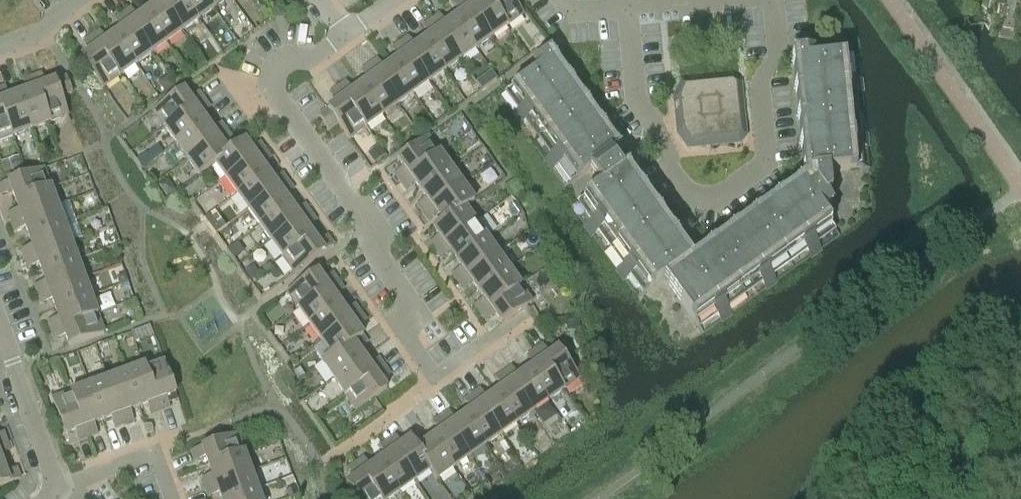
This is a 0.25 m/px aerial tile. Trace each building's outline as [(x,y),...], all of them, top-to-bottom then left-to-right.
[(183,31),(160,0),(148,0),(153,7),(145,12),(167,43),(183,31)] [(198,20),(184,0),(160,0),(183,31),(198,20)] [(214,9),(207,0),(184,0),(198,20),(214,9)] [(214,9),(226,0),(207,0),(214,9)] [(464,0),(460,0),(454,4),(461,13),(454,19),(475,49),(491,38),(464,0)] [(491,38),(507,27),(487,0),(480,0),(477,2),(476,0),(464,0),(491,38)] [(507,27),(523,15),(513,0),(487,0),(507,27)] [(151,54),(167,43),(145,12),(138,18),(131,8),(123,14),(151,54)] [(114,35),(136,65),(151,54),(123,14),(115,20),(121,29),(114,35)] [(439,15),(431,21),(460,60),(475,49),(454,19),(446,24),(439,15)] [(460,60),(431,21),(423,26),(430,36),(422,41),(444,72),(460,60)] [(120,76),(136,65),(114,35),(106,40),(100,31),(91,36),(120,76)] [(120,76),(91,36),(83,42),(90,52),(82,58),(104,88),(120,76)] [(408,37),(400,43),(429,83),(444,72),(422,41),(415,46),(408,37)] [(429,83),(400,43),(392,49),(399,58),(391,64),(413,94),(429,83)] [(865,135),(859,136),(855,90),(861,90),(860,79),(854,80),(851,57),(813,61),(812,53),(797,54),(809,168),(798,169),(799,177),(792,182),(798,190),(667,284),(698,328),(717,314),(721,320),(729,314),(725,308),(762,282),(766,287),(774,281),(771,276),(808,249),(812,254),(820,248),(816,243),(835,230),(822,213),(832,206),(826,197),(830,194),(828,173),(862,169),(860,146),(866,145),(865,135)] [(571,183),(590,170),(601,186),(578,202),(592,221),(587,225),(593,233),(598,230),(625,267),(619,271),(625,279),(631,275),(644,294),(687,262),(623,173),(636,164),(622,144),(614,150),(545,54),(533,63),(537,69),(506,92),(519,111),(514,114),(520,123),(526,119),(552,156),(546,159),(552,168),(558,164),(571,183)] [(377,59),(369,65),(397,105),(413,94),(391,64),(384,69),(377,59)] [(397,105),(369,65),(361,71),(368,81),(360,86),(382,116),(397,105)] [(41,73),(32,77),(49,123),(68,116),(61,97),(55,81),(45,84),(41,73)] [(31,130),(49,123),(32,77),(22,80),(27,91),(18,95),(31,130)] [(55,81),(61,97),(72,93),(66,77),(55,81)] [(746,137),(741,83),(733,77),(680,82),(673,98),(676,134),(687,149),(740,144),(746,137)] [(480,79),(476,82),(481,90),(486,86),(480,79)] [(346,82),(338,88),(366,128),(382,116),(360,86),(353,91),(346,82)] [(31,130),(18,95),(9,98),(5,87),(0,89),(0,101),(13,136),(31,130)] [(336,103),(328,109),(338,123),(350,139),(366,128),(338,88),(330,94),(336,103)] [(153,112),(165,129),(204,100),(199,92),(189,99),(183,90),(153,112)] [(204,100),(165,129),(176,144),(206,122),(201,115),(210,108),(204,100)] [(0,101),(0,141),(13,136),(0,101)] [(329,130),(338,123),(328,109),(319,116),(329,130)] [(176,144),(187,160),(227,131),(221,123),(212,130),(206,122),(176,144)] [(199,176),(215,165),(215,164),(229,154),(228,153),(223,146),(233,139),(227,131),(187,160),(199,176)] [(394,174),(400,182),(440,154),(428,137),(397,159),(403,168),(394,174)] [(226,179),(266,150),(260,142),(250,149),(244,141),(228,153),(229,154),(215,164),(215,165),(226,179)] [(271,159),(266,150),(226,179),(237,195),(267,173),(262,165),(271,159)] [(146,153),(136,160),(141,168),(142,167),(151,161),(146,153)] [(440,154),(400,182),(406,191),(415,184),(420,191),(451,169),(440,154)] [(19,156),(8,160),(11,170),(13,174),(24,169),(19,156)] [(8,160),(1,162),(5,173),(11,170),(8,160)] [(15,201),(50,188),(43,169),(0,185),(0,193),(1,197),(12,193),(15,201)] [(416,206),(422,214),(462,185),(451,169),(420,191),(426,199),(416,206)] [(237,195),(248,210),(288,182),(282,174),(273,180),(267,173),(237,195)] [(248,210),(259,226),(290,204),(284,197),(294,190),(288,182),(248,210)] [(438,215),(442,221),(443,222),(464,207),(464,208),(474,202),(462,185),(422,214),(428,222),(438,215)] [(8,214),(11,223),(57,206),(50,188),(15,201),(19,210),(8,214)] [(512,206),(509,208),(515,217),(518,215),(522,212),(516,203),(512,206)] [(259,226),(271,242),(310,213),(305,205),(295,212),(290,204),(259,226)] [(25,229),(29,237),(64,224),(57,206),(11,223),(15,233),(25,229)] [(429,243),(435,252),(475,223),(464,208),(464,207),(443,222),(442,221),(433,228),(439,237),(429,243)] [(271,242),(282,257),(312,235),(307,228),(316,221),(310,213),(271,242)] [(450,253),(456,260),(486,239),(475,223),(435,252),(441,260),(450,253)] [(21,250),(24,259),(70,242),(64,224),(29,237),(32,246),(21,250)] [(317,243),(312,235),(282,257),(294,274),(334,245),(327,236),(317,243)] [(452,275),(458,283),(497,254),(486,239),(456,260),(461,268),(452,275)] [(39,265),(42,273),(77,260),(70,242),(24,259),(28,269),(39,265)] [(233,245),(228,249),(235,259),(240,255),(233,245)] [(509,270),(497,254),(458,283),(463,291),(473,284),(478,292),(509,270)] [(34,286),(38,295),(84,278),(77,260),(42,273),(45,282),(34,286)] [(253,266),(245,272),(250,279),(258,273),(253,266)] [(520,285),(509,270),(478,292),(484,299),(474,306),(480,314),(520,285)] [(298,310),(338,282),(332,273),(323,280),(317,272),(286,293),(298,310)] [(52,301),(55,309),(90,296),(84,278),(38,295),(41,305),(52,301)] [(298,310),(309,325),(340,304),(335,297),(344,290),(338,282),(298,310)] [(532,302),(520,285),(480,314),(486,322),(495,315),(501,324),(532,302)] [(47,322),(51,331),(97,314),(90,296),(55,309),(58,318),(47,322)] [(340,304),(309,325),(320,341),(360,313),(355,305),(345,311),(340,304)] [(320,341),(331,356),(332,357),(362,335),(357,328),(366,321),(360,313),(320,341)] [(104,334),(97,314),(51,331),(54,341),(65,337),(69,347),(104,334)] [(566,322),(566,331),(579,331),(579,323),(566,322)] [(332,357),(331,356),(321,363),(333,379),(364,358),(358,350),(368,343),(362,335),(332,357)] [(580,379),(558,349),(550,355),(543,345),(535,351),(563,391),(580,379)] [(533,366),(526,372),(547,402),(563,391),(535,351),(527,357),(533,366)] [(333,379),(344,395),(384,367),(378,359),(369,365),(364,358),(333,379)] [(163,359),(143,366),(160,412),(170,408),(166,397),(176,394),(163,359)] [(151,415),(160,412),(143,366),(125,372),(138,407),(147,404),(151,415)] [(384,367),(344,395),(356,412),(387,390),(381,382),(390,375),(384,367)] [(547,402),(526,372),(518,377),(511,367),(503,373),(532,413),(547,402)] [(130,411),(138,407),(125,372),(107,379),(124,425),(134,422),(130,411)] [(502,388),(494,394),(516,424),(532,413),(503,373),(495,379),(502,388)] [(115,428),(124,425),(107,379),(89,386),(102,421),(111,418),(115,428)] [(94,424),(102,421),(89,386),(71,392),(88,438),(98,435),(94,424)] [(516,424),(494,394),(487,399),(480,390),(472,395),(500,435),(516,424)] [(79,442),(88,438),(71,392),(52,399),(65,434),(75,431),(79,442)] [(470,411),(463,416),(484,446),(500,435),(472,395),(464,401),(470,411)] [(441,418),(469,457),(484,446),(463,416),(455,421),(449,412),(441,418)] [(439,433),(432,438),(453,469),(469,457),(441,418),(432,423),(439,433)] [(431,470),(430,471),(437,480),(453,469),(432,438),(424,443),(417,434),(409,440),(431,470)] [(209,467),(244,454),(237,435),(191,452),(195,462),(206,458),(209,467)] [(395,435),(387,441),(415,481),(430,471),(431,470),(409,440),(402,445),(395,435)] [(378,462),(399,492),(415,481),(387,441),(379,447),(385,457),(378,462)] [(10,451),(7,442),(0,444),(0,455),(10,451)] [(250,472),(244,454),(209,467),(212,475),(201,479),(204,489),(250,472)] [(355,464),(381,498),(390,498),(399,492),(378,462),(370,467),(364,458),(355,464)] [(0,465),(0,486),(20,479),(16,468),(6,472),(2,464),(0,465)] [(355,464),(347,469),(354,479),(346,485),(356,498),(381,498),(355,464)] [(250,472),(204,489),(208,498),(219,494),(221,498),(232,498),(257,490),(250,472)] [(296,486),(286,490),(289,498),(299,494),(296,486)] [(257,490),(232,498),(260,498),(257,490)]
